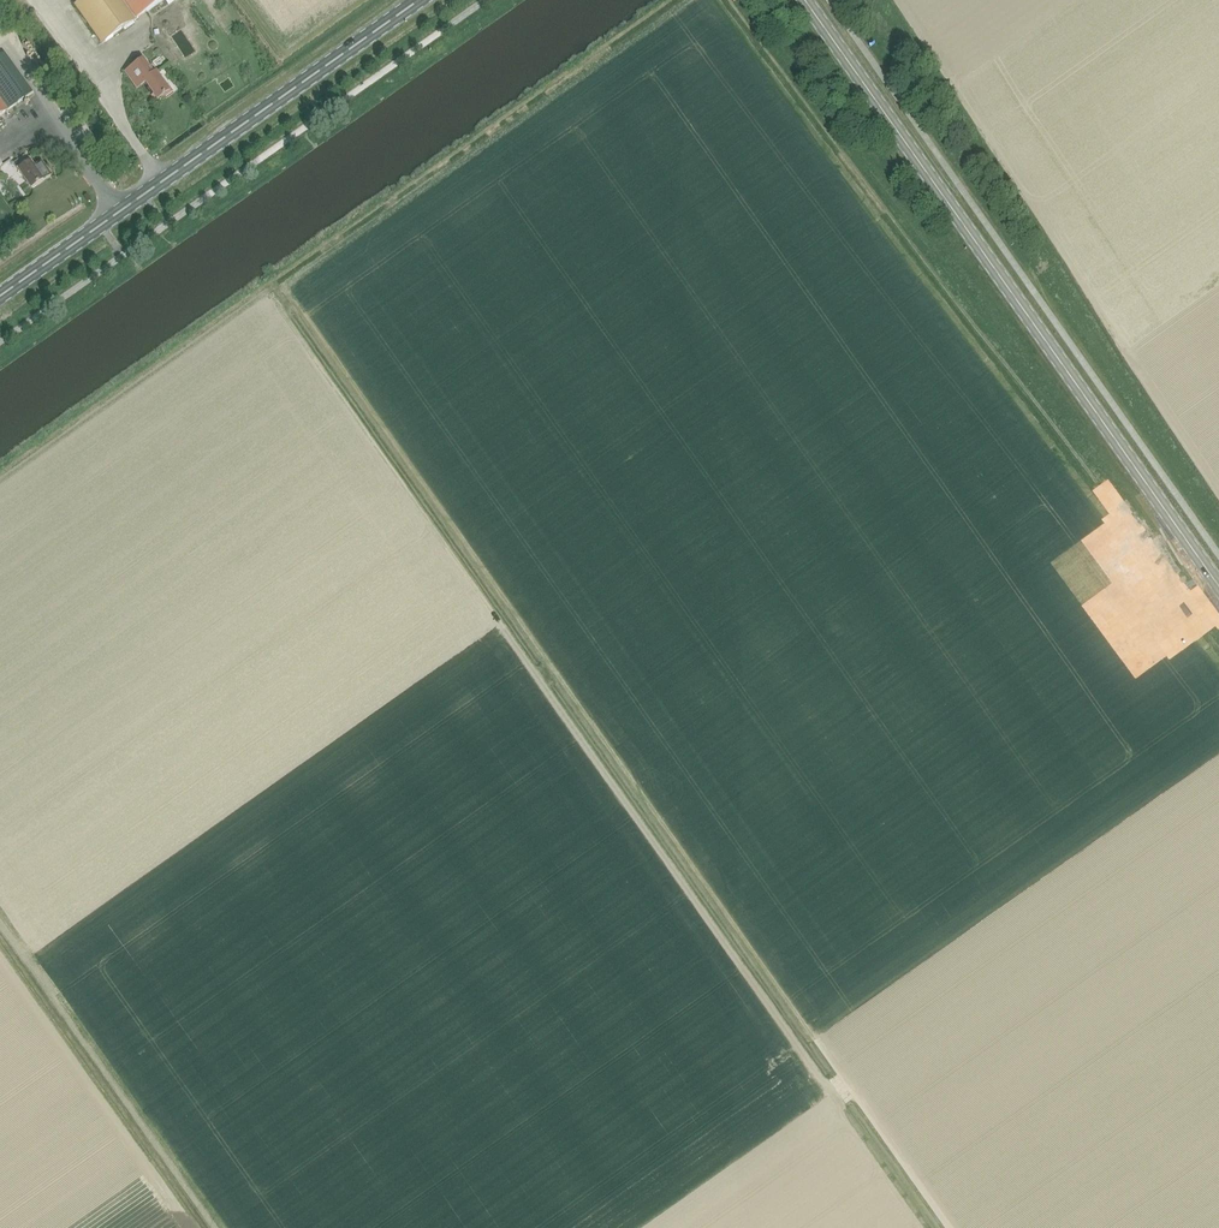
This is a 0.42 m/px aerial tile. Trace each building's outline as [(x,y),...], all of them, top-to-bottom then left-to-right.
[(164,0),(82,0),(74,5),(102,44),(136,20),(164,0)] [(32,93),(5,54),(0,58),(0,116),(8,110),(32,93)] [(165,99),(174,93),(168,85),(165,86),(156,73),(153,74),(143,60),(125,72),(136,89),(145,83),(157,101),(164,96),(165,99)] [(41,161),(33,167),(30,162),(29,162),(25,156),(13,164),(31,189),(43,181),(51,176),(41,161)]
